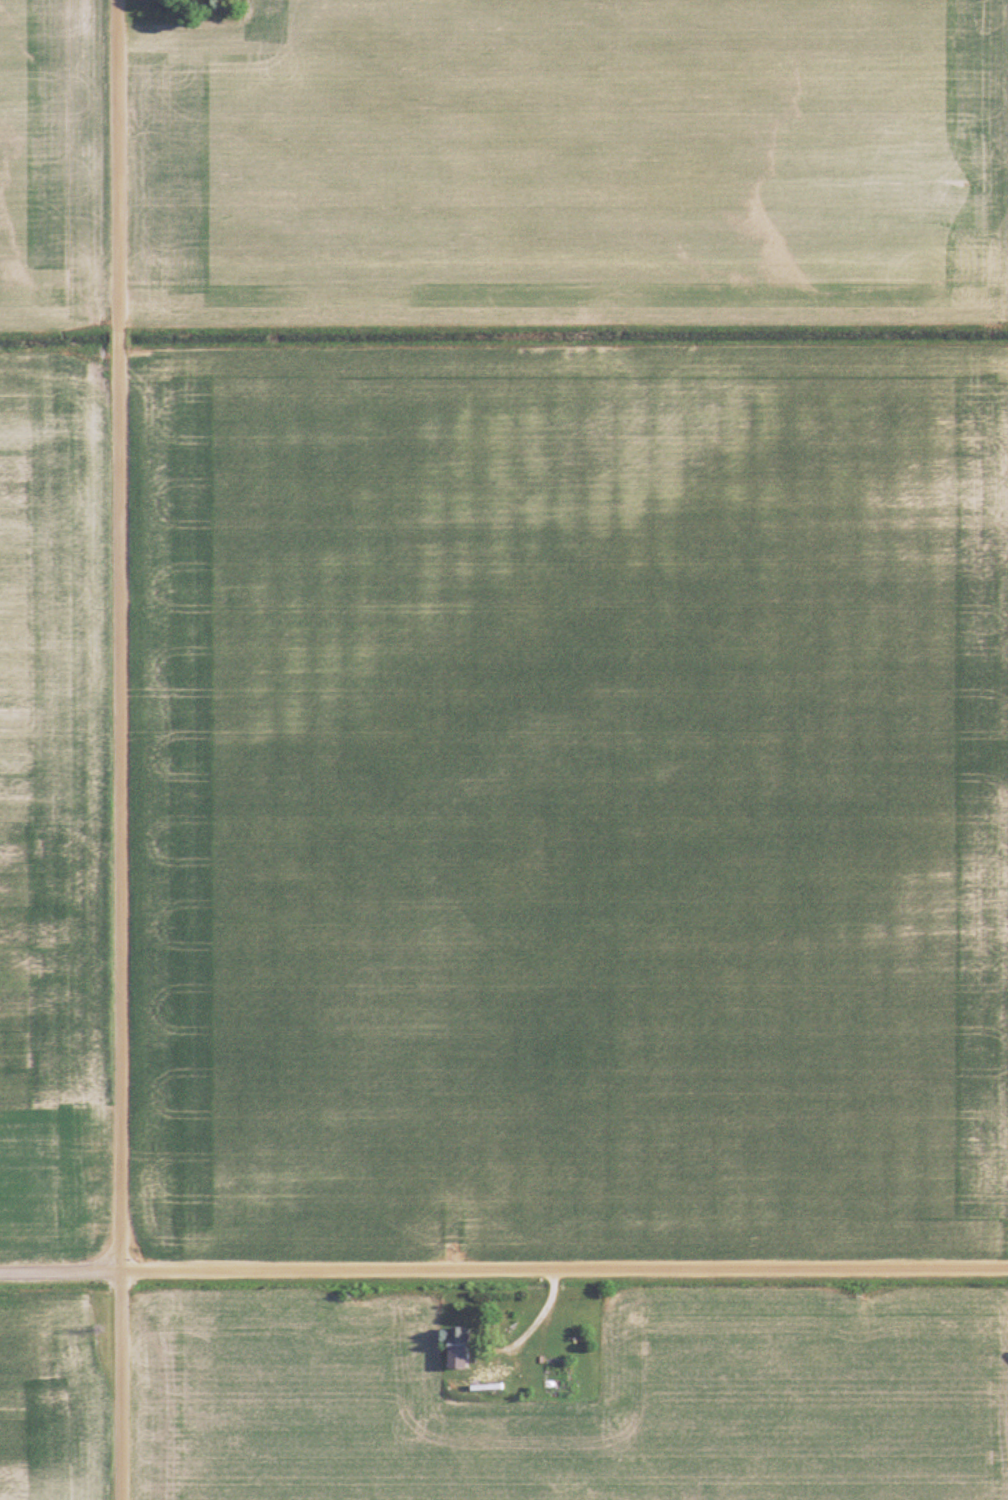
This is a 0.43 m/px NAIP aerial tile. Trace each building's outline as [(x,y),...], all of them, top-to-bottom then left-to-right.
[(467,1365),(467,1327),(445,1327),(445,1365),(467,1365)]
